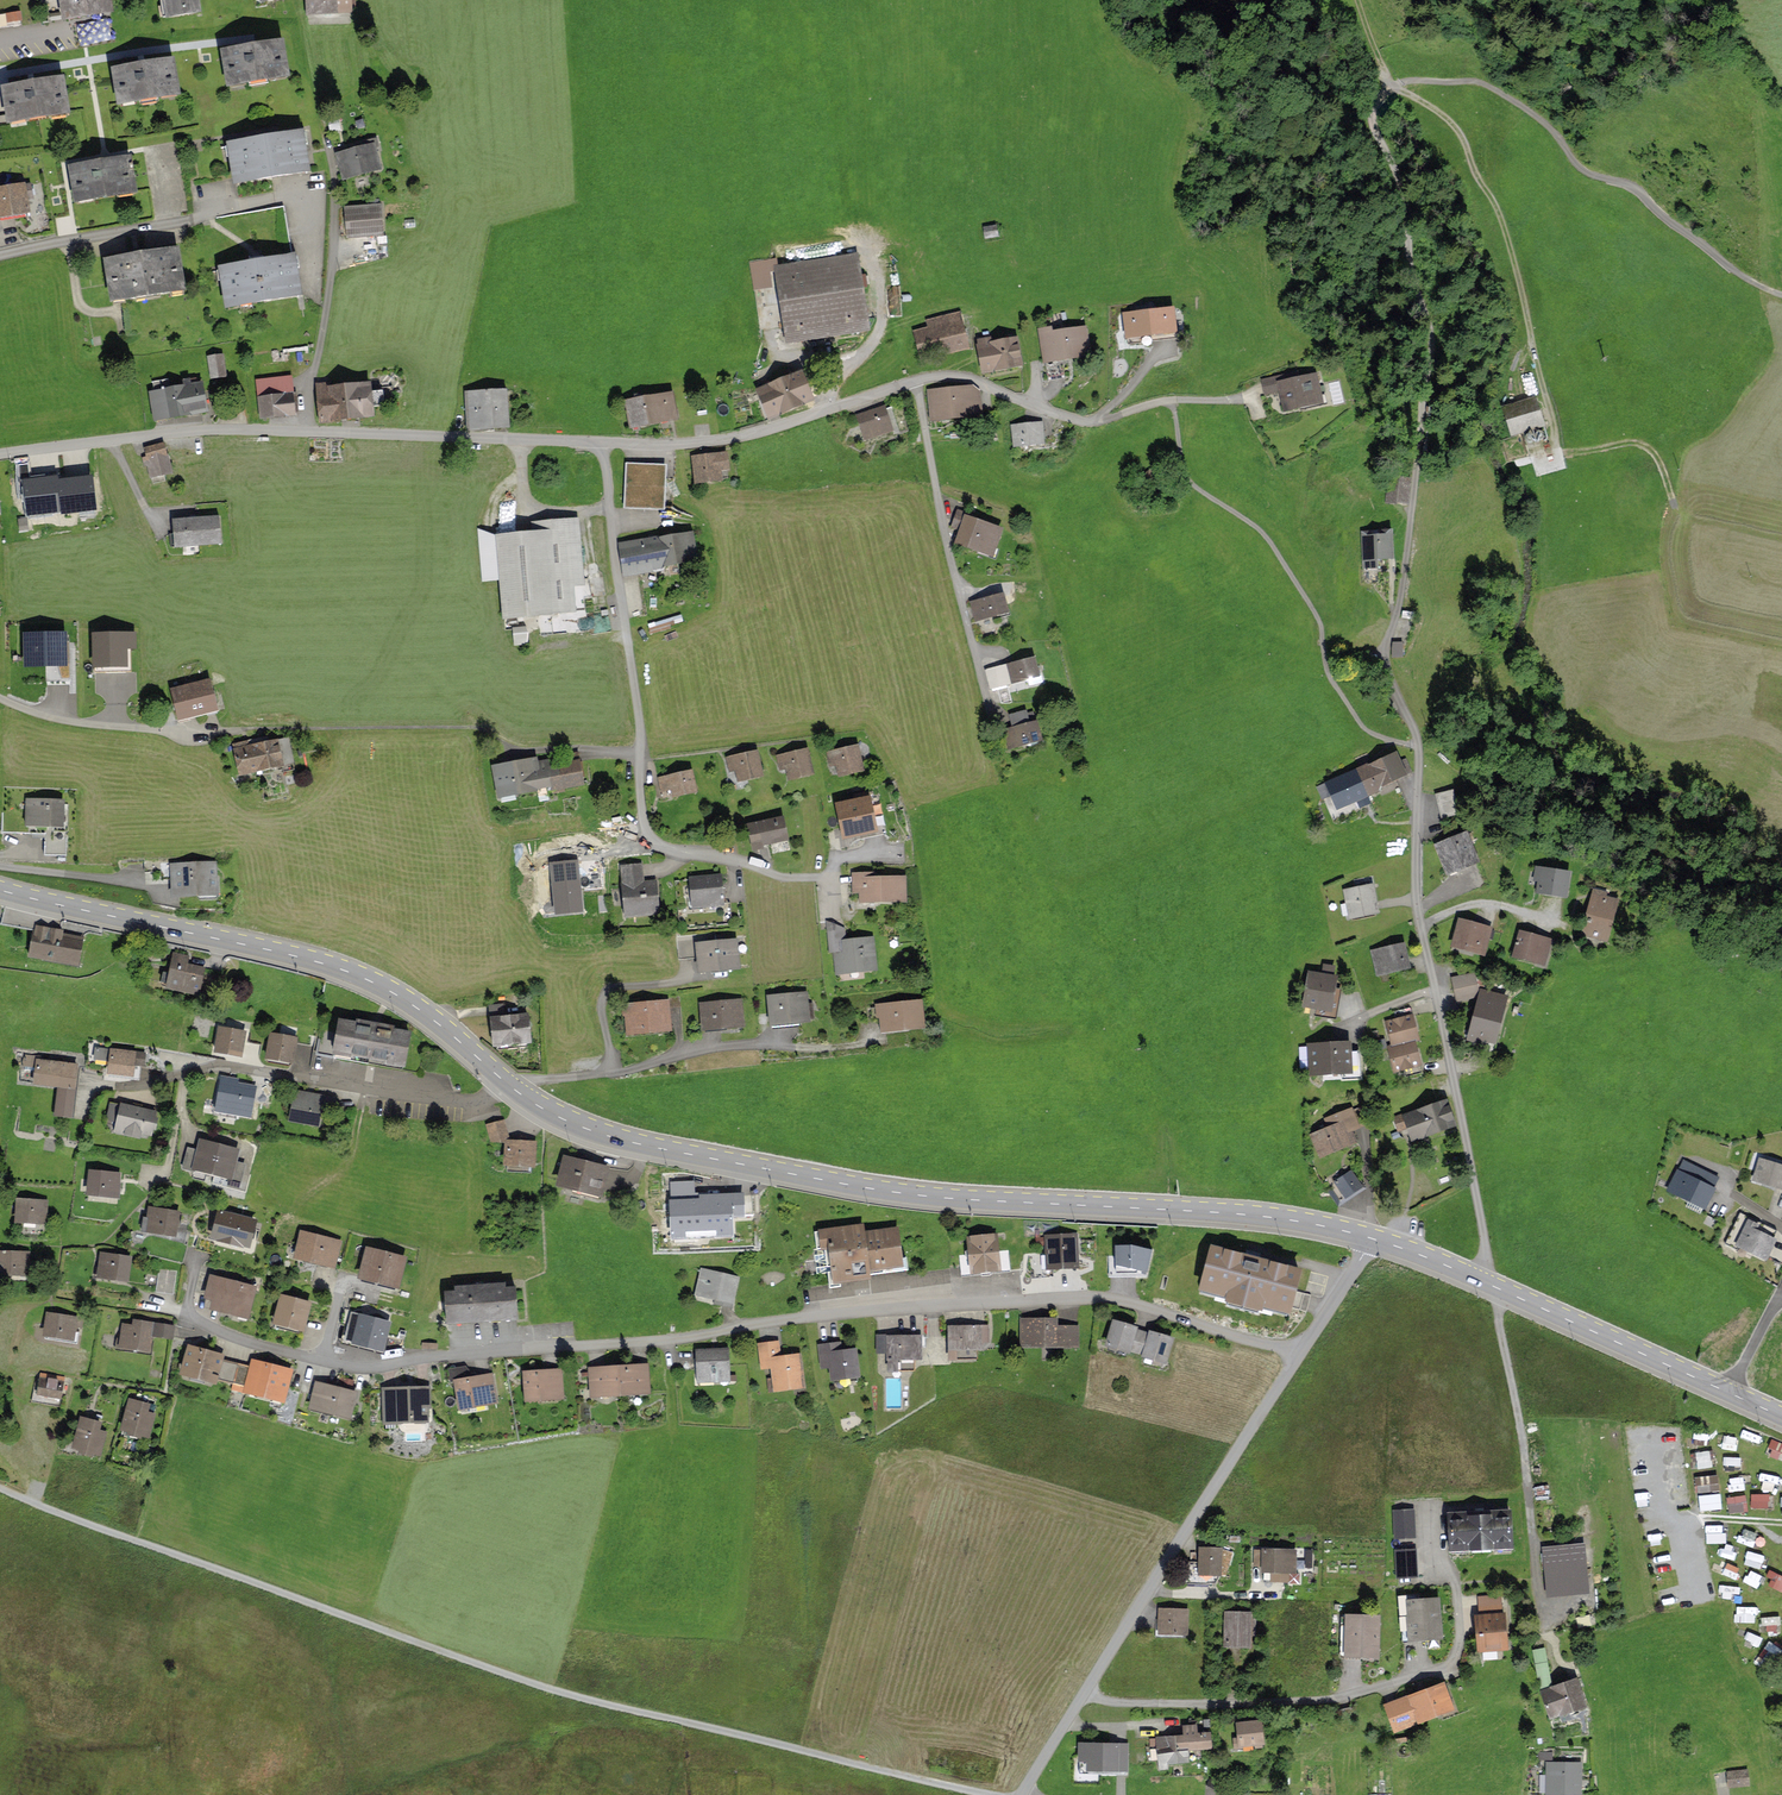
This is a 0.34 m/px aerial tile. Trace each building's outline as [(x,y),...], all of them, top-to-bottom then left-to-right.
[(61,25),(112,17),(109,0),(57,0),(61,25)] [(166,21),(201,16),(199,0),(163,0),(166,21)] [(305,14),(353,11),(352,0),(304,0),(305,14)] [(253,47),(221,53),(228,91),(290,80),(283,42),(253,47)] [(143,65),(113,70),(118,109),(181,100),(175,61),(143,65)] [(33,84),(2,88),(8,127),(70,118),(64,79),(33,84)] [(305,133),(227,146),(234,189),(312,176),(305,133)] [(365,147),(336,155),(343,182),(382,172),(376,150),(380,149),(377,138),(363,142),(365,147)] [(131,158),(68,168),(75,207),(137,197),(136,189),(131,158)] [(32,217),(27,189),(0,193),(0,222),(32,217)] [(381,203),(344,207),(348,237),(385,233),(381,203)] [(177,250),(102,262),(109,306),(184,295),(177,250)] [(257,262),(219,268),(226,310),(303,297),(296,255),(292,256),(257,262)] [(859,256),(776,268),(780,287),(787,345),(870,333),(859,256)] [(756,291),(780,287),(776,268),(775,259),(751,263),(756,291)] [(1175,310),(1150,312),(1153,341),(1178,338),(1175,310)] [(926,320),(927,326),(912,330),(920,361),(968,350),(960,312),(926,320)] [(1153,341),(1150,312),(1123,315),(1126,344),(1153,341)] [(1053,328),(1040,330),(1044,362),(1089,357),(1086,329),(1054,333),(1053,328)] [(996,338),(979,341),(985,374),(1022,367),(1017,339),(997,342),(996,338)] [(224,355),(208,356),(210,380),(227,378),(224,355)] [(1265,397),(1280,394),(1278,384),(1301,379),(1299,372),(1262,380),(1265,397)] [(804,373),(757,391),(768,422),(816,403),(804,373)] [(261,420),(298,415),(292,375),(256,380),(261,420)] [(1301,379),(1278,384),(1280,394),(1284,414),(1325,405),(1318,375),(1301,379)] [(154,423),(171,420),(165,380),(152,382),(154,392),(149,393),(154,423)] [(168,380),(165,380),(171,420),(209,413),(204,383),(193,385),(192,380),(183,381),(184,388),(170,390),(168,380)] [(369,380),(318,385),(321,421),(372,416),(369,380)] [(972,385),(926,390),(929,423),(984,417),(981,393),(972,385)] [(507,389),(466,390),(468,428),(509,426),(507,389)] [(673,390),(643,396),(649,425),(679,418),(673,390)] [(629,429),(649,425),(643,396),(623,400),(629,429)] [(1536,397),(1502,407),(1511,438),(1545,428),(1536,397)] [(885,406),(856,416),(866,443),(895,432),(885,406)] [(1043,423),(1012,426),(1014,448),(1044,445),(1043,423)] [(164,444),(145,449),(146,457),(142,458),(144,467),(148,466),(151,477),(170,473),(164,444)] [(728,452),(691,454),(693,483),(723,481),(722,470),(729,469),(728,452)] [(665,465),(627,463),(625,506),(663,508),(665,465)] [(1153,469),(1142,476),(1149,486),(1160,479),(1153,469)] [(27,513),(60,509),(57,480),(56,473),(23,477),(27,513)] [(91,475),(57,480),(60,509),(61,512),(95,508),(91,475)] [(966,512),(957,509),(950,528),(959,531),(954,546),(993,561),(1005,530),(965,516),(966,512)] [(220,516),(171,520),(173,549),(222,546),(220,516)] [(27,518),(17,520),(20,532),(29,531),(27,518)] [(581,524),(493,530),(499,616),(587,610),(581,524)] [(1395,562),(1394,530),(1361,531),(1363,569),(1377,569),(1377,562),(1395,562)] [(657,543),(657,540),(621,545),(625,577),(652,573),(652,570),(695,564),(691,539),(657,543)] [(1004,595),(971,603),(976,624),(1009,615),(1004,595)] [(65,634),(23,635),(24,668),(45,667),(66,667),(65,634)] [(137,634),(93,635),(93,671),(128,670),(128,652),(137,652),(137,634)] [(1403,643),(1392,643),(1392,658),(1403,658),(1403,643)] [(1036,659),(986,671),(991,691),(1041,679),(1036,659)] [(66,667),(45,667),(46,682),(70,681),(70,667),(66,667)] [(210,677),(169,688),(177,718),(218,707),(210,677)] [(1009,715),(1012,728),(1037,723),(1034,710),(1009,715)] [(1012,728),(1004,730),(1009,751),(1043,743),(1038,722),(1037,723),(1012,728)] [(265,738),(232,745),(240,780),(295,768),(289,740),(266,745),(265,738)] [(858,744),(826,752),(830,768),(836,766),(839,777),(865,771),(858,744)] [(808,748),(776,755),(779,771),(785,770),(787,781),(814,776),(808,748)] [(758,750),(725,756),(728,773),(735,771),(737,781),(763,776),(758,750)] [(578,755),(556,759),(561,791),(584,787),(578,755)] [(1370,765),(1357,770),(1370,799),(1382,793),(1381,789),(1407,777),(1397,755),(1371,766),(1370,765)] [(538,760),(512,764),(518,798),(561,791),(556,759),(538,762),(538,760)] [(518,798),(512,764),(492,767),(497,801),(518,798)] [(693,769),(657,777),(660,793),(670,790),(672,798),(698,792),(693,769)] [(1357,770),(1327,784),(1339,810),(1358,801),(1362,811),(1373,806),(1370,799),(1357,770)] [(1453,791),(1435,795),(1441,820),(1460,816),(1453,791)] [(870,795),(835,802),(842,839),(878,832),(870,795)] [(65,802),(26,800),(25,813),(24,828),(46,829),(63,830),(65,802)] [(25,813),(3,812),(2,833),(46,834),(46,829),(24,828),(25,813)] [(784,815),(747,824),(753,849),(790,841),(784,815)] [(1467,835),(1434,847),(1446,877),(1479,864),(1467,835)] [(67,839),(45,838),(45,856),(67,857),(67,839)] [(621,883),(644,881),(643,864),(619,866),(621,883)] [(215,866),(173,868),(174,898),(216,896),(215,866)] [(1572,874),(1536,869),(1532,894),(1569,900),(1572,874)] [(871,872),(851,873),(851,893),(859,893),(860,903),(906,901),(905,875),(871,876),(871,872)] [(721,876),(688,879),(690,911),(723,908),(721,876)] [(644,881),(621,883),(623,916),(660,913),(658,880),(644,881)] [(1381,914),(1375,884),(1344,890),(1350,920),(1381,914)] [(1615,923),(1622,901),(1595,892),(1587,915),(1615,923)] [(1615,923),(1587,915),(1581,936),(1608,944),(1615,923)] [(1492,929),(1459,920),(1452,948),(1485,956),(1492,929)] [(833,943),(847,942),(846,928),(826,921),(828,943),(833,943)] [(64,932),(35,927),(28,961),(79,970),(84,939),(64,935),(64,932)] [(698,959),(697,946),(695,932),(676,934),(679,960),(698,959)] [(1553,941),(1520,932),(1514,959),(1546,967),(1553,941)] [(877,971),(875,939),(847,942),(833,943),(836,975),(877,971)] [(738,941),(717,944),(721,975),(741,973),(738,941)] [(717,944),(697,946),(698,959),(700,977),(721,975),(717,944)] [(1405,944),(1371,951),(1377,978),(1411,971),(1405,944)] [(190,957),(174,953),(165,993),(199,1001),(206,970),(188,966),(190,957)] [(1323,965),(1321,976),(1335,979),(1337,968),(1323,965)] [(1337,989),(1339,980),(1335,979),(1321,976),(1308,973),(1301,1009),(1316,1012),(1316,1016),(1336,1020),(1342,990),(1337,989)] [(1472,975),(1452,979),(1457,1003),(1477,999),(1472,975)] [(1495,1046),(1509,997),(1481,989),(1466,1042),(1473,1044),(1475,1040),(1495,1046)] [(809,992),(766,997),(769,1030),(813,1025),(809,992)] [(670,1001),(623,1006),(627,1038),(673,1033),(670,1001)] [(744,1001),(701,1004),(703,1033),(746,1029),(744,1001)] [(922,1001),(875,1005),(876,1020),(880,1019),(881,1036),(925,1032),(922,1001)] [(489,1006),(490,1020),(507,1018),(505,1004),(489,1006)] [(1420,1041),(1413,1014),(1385,1021),(1391,1048),(1415,1042),(1420,1041)] [(507,1018),(490,1020),(493,1050),(532,1047),(529,1017),(507,1018)] [(355,1026),(338,1023),(337,1030),(331,1061),(371,1067),(406,1073),(412,1034),(394,1032),(395,1029),(356,1023),(355,1026)] [(331,1061),(337,1030),(320,1027),(315,1058),(331,1061)] [(247,1034),(218,1029),(213,1057),(241,1062),(247,1034)] [(298,1040),(269,1035),(264,1062),(293,1067),(298,1040)] [(1422,1068),(1415,1042),(1391,1048),(1387,1049),(1393,1075),(1422,1068)] [(1353,1044),(1309,1045),(1309,1078),(1353,1076),(1353,1053),(1353,1044)] [(108,1063),(109,1050),(95,1048),(94,1061),(108,1063)] [(146,1054),(109,1050),(108,1063),(106,1078),(133,1081),(135,1065),(145,1066),(146,1054)] [(1362,1052),(1353,1053),(1353,1076),(1354,1079),(1363,1079),(1362,1052)] [(43,1057),(25,1055),(23,1066),(36,1068),(33,1087),(57,1091),(77,1093),(81,1066),(42,1061),(43,1057)] [(239,1080),(222,1077),(216,1114),(252,1120),(257,1087),(238,1084),(239,1080)] [(73,1121),(77,1093),(57,1091),(54,1118),(73,1121)] [(333,1098),(294,1091),(289,1124),(327,1131),(333,1098)] [(1447,1101),(1402,1117),(1412,1145),(1457,1130),(1447,1101)] [(118,1123),(121,1105),(110,1102),(106,1120),(118,1123)] [(160,1112),(121,1105),(118,1123),(116,1130),(125,1132),(124,1137),(142,1141),(143,1135),(155,1138),(160,1112)] [(1327,1130),(1310,1136),(1320,1161),(1357,1147),(1352,1133),(1361,1129),(1353,1108),(1323,1120),(1327,1130)] [(505,1142),(511,1142),(505,1121),(486,1126),(491,1145),(505,1146),(505,1142)] [(221,1147),(200,1141),(197,1151),(191,1172),(213,1178),(221,1147)] [(511,1142),(505,1142),(505,1146),(504,1169),(535,1171),(537,1144),(511,1142)] [(240,1152),(221,1147),(213,1178),(232,1183),(238,1163),(240,1152)] [(191,1172),(197,1151),(187,1149),(181,1169),(191,1172)] [(610,1168),(564,1158),(557,1191),(603,1201),(610,1168)] [(1760,1159),(1753,1182),(1781,1191),(1781,1166),(1760,1159)] [(1683,1160),(1678,1170),(1715,1189),(1720,1178),(1683,1160)] [(247,1165),(238,1163),(232,1183),(241,1185),(247,1165)] [(1678,1170),(1667,1192),(1706,1212),(1717,1190),(1715,1189),(1678,1170)] [(1352,1171),(1335,1182),(1347,1200),(1365,1189),(1352,1171)] [(121,1175),(88,1172),(85,1198),(118,1201),(120,1181),(121,1175)] [(702,1201),(681,1202),(682,1225),(676,1225),(677,1246),(700,1245),(699,1237),(732,1236),(732,1220),(736,1220),(735,1196),(702,1198),(702,1201)] [(48,1202),(16,1200),(15,1225),(47,1226),(48,1202)] [(181,1214),(149,1209),(147,1219),(144,1219),(141,1234),(176,1240),(181,1214)] [(258,1222),(219,1212),(211,1242),(250,1252),(258,1222)] [(1761,1227),(1748,1221),(1736,1248),(1768,1263),(1778,1241),(1759,1232),(1761,1227)] [(828,1252),(833,1289),(873,1284),(872,1276),(905,1272),(899,1229),(865,1233),(864,1226),(818,1232),(821,1253),(828,1252)] [(342,1243),(302,1234),(295,1261),(336,1271),(342,1243)] [(998,1236),(968,1238),(969,1254),(971,1277),(1001,1274),(999,1251),(998,1236)] [(1078,1237),(1046,1238),(1047,1273),(1079,1272),(1078,1237)] [(1153,1253),(1116,1249),(1116,1256),(1109,1257),(1109,1276),(1147,1276),(1153,1253)] [(1009,1250),(999,1251),(1001,1274),(1012,1274),(1009,1250)] [(1251,1260),(1211,1250),(1199,1296),(1225,1303),(1224,1307),(1262,1316),(1263,1312),(1290,1318),(1301,1272),(1251,1260)] [(407,1260),(366,1251),(359,1282),(400,1292),(407,1260)] [(0,1253),(0,1276),(30,1276),(30,1253),(0,1253)] [(133,1258),(100,1254),(96,1281),(129,1285),(133,1258)] [(971,1277),(969,1254),(960,1255),(961,1278),(971,1277)] [(741,1278),(701,1268),(694,1296),(734,1306),(741,1278)] [(177,1271),(159,1269),(156,1293),(174,1295),(177,1271)] [(257,1289),(210,1277),(204,1301),(213,1303),(210,1313),(248,1323),(257,1289)] [(456,1295),(446,1296),(448,1329),(518,1323),(515,1290),(507,1291),(506,1285),(455,1289),(456,1295)] [(312,1307),(282,1298),(273,1327),(303,1336),(312,1307)] [(56,1315),(46,1313),(42,1339),(76,1345),(79,1327),(83,1328),(84,1319),(56,1315)] [(392,1324),(351,1315),(344,1345),(385,1354),(392,1324)] [(1056,1320),(1020,1320),(1020,1350),(1056,1349),(1056,1327),(1056,1320)] [(132,1327),(123,1325),(120,1350),(151,1354),(153,1339),(155,1324),(133,1321),(132,1327)] [(1138,1330),(1112,1323),(1105,1349),(1130,1357),(1130,1354),(1138,1330)] [(175,1327),(155,1324),(153,1339),(173,1342),(175,1327)] [(988,1327),(947,1327),(948,1352),(988,1351),(988,1327)] [(1078,1327),(1056,1327),(1056,1349),(1078,1349),(1078,1327)] [(1149,1333),(1138,1330),(1130,1354),(1142,1357),(1149,1333)] [(1174,1341),(1149,1333),(1142,1357),(1141,1361),(1166,1369),(1174,1341)] [(922,1336),(887,1337),(888,1356),(888,1375),(899,1375),(899,1362),(922,1362),(922,1336)] [(888,1356),(887,1337),(876,1337),(876,1356),(888,1356)] [(772,1359),(781,1358),(780,1342),(758,1344),(761,1371),(773,1370),(772,1359)] [(422,1343),(421,1349),(437,1351),(437,1345),(422,1343)] [(831,1353),(842,1352),(841,1344),(819,1346),(821,1371),(833,1370),(831,1353)] [(225,1356),(188,1347),(180,1378),(217,1387),(219,1382),(223,1362),(225,1356)] [(729,1350),(696,1352),(699,1387),(731,1384),(729,1350)] [(842,1352),(831,1353),(833,1370),(834,1382),(859,1380),(857,1351),(842,1352)] [(781,1358),(772,1359),(773,1370),(775,1394),(803,1391),(799,1356),(781,1358)] [(293,1372),(253,1361),(251,1369),(246,1389),(244,1396),(284,1407),(293,1372)] [(251,1369),(223,1362),(219,1382),(246,1389),(251,1369)] [(454,1382),(473,1379),(466,1368),(448,1371),(450,1382),(454,1382)] [(650,1368),(620,1369),(621,1400),(651,1399),(650,1368)] [(620,1369),(590,1369),(591,1401),(621,1400),(620,1369)] [(561,1371),(523,1374),(526,1405),(564,1402),(561,1371)] [(473,1379),(454,1382),(460,1413),(500,1407),(495,1376),(473,1379)] [(342,1378),(339,1389),(353,1393),(356,1382),(342,1378)] [(63,1383),(40,1379),(36,1396),(60,1401),(63,1383)] [(339,1389),(315,1384),(308,1412),(352,1423),(359,1394),(353,1393),(339,1389)] [(432,1388),(382,1390),(384,1425),(428,1423),(428,1411),(433,1411),(432,1388)] [(151,1407),(129,1401),(120,1432),(128,1435),(127,1439),(140,1443),(142,1438),(149,1440),(155,1416),(149,1414),(151,1407)] [(89,1420),(80,1418),(72,1451),(81,1454),(80,1457),(93,1461),(94,1457),(102,1459),(108,1434),(101,1432),(103,1424),(89,1420)] [(1770,1450),(1781,1454),(1781,1438),(1775,1435),(1770,1450)] [(1697,1449),(1699,1465),(1716,1463),(1714,1446),(1697,1449)] [(1763,1484),(1781,1487),(1781,1471),(1765,1469),(1763,1484)] [(1735,1486),(1747,1485),(1746,1473),(1734,1475),(1735,1486)] [(1703,1506),(1723,1504),(1721,1476),(1701,1477),(1703,1506)] [(1754,1505),(1771,1505),(1771,1489),(1754,1489),(1754,1505)] [(1749,1490),(1730,1493),(1732,1510),(1752,1507),(1749,1490)] [(1414,1511),(1393,1512),(1394,1541),(1415,1541),(1414,1511)] [(1448,1516),(1450,1554),(1513,1551),(1511,1513),(1448,1516)] [(1720,1524),(1718,1534),(1729,1536),(1730,1526),(1720,1524)] [(1586,1545),(1543,1549),(1548,1599),(1590,1595),(1586,1545)] [(1751,1547),(1748,1561),(1764,1565),(1767,1551),(1751,1547)] [(1234,1553),(1223,1550),(1199,1550),(1198,1578),(1222,1579),(1222,1575),(1227,1575),(1234,1553)] [(1417,1578),(1416,1550),(1395,1552),(1396,1579),(1417,1578)] [(1261,1569),(1262,1551),(1253,1551),(1253,1569),(1261,1569)] [(1296,1552),(1262,1551),(1261,1569),(1261,1576),(1271,1576),(1271,1584),(1288,1585),(1289,1576),(1296,1576),(1296,1552)] [(1781,1587),(1781,1570),(1775,1567),(1769,1582),(1781,1587)] [(1443,1641),(1440,1600),(1420,1601),(1419,1595),(1399,1596),(1403,1644),(1443,1641)] [(1478,1597),(1479,1617),(1503,1615),(1502,1596),(1478,1597)] [(1759,1618),(1759,1602),(1739,1602),(1739,1618),(1759,1618)] [(1190,1611),(1160,1609),(1158,1637),(1188,1638),(1190,1611)] [(1252,1615),(1225,1614),(1224,1647),(1252,1648),(1252,1634),(1256,1634),(1256,1620),(1252,1620),(1252,1615)] [(1479,1617),(1475,1617),(1477,1654),(1508,1652),(1506,1615),(1503,1615),(1479,1617)] [(1381,1618),(1346,1617),(1344,1659),(1380,1660),(1381,1618)] [(1545,1649),(1533,1651),(1541,1693),(1553,1688),(1545,1649)] [(1553,1688),(1541,1693),(1551,1722),(1588,1709),(1578,1680),(1553,1688)] [(1445,1684),(1407,1698),(1418,1727),(1456,1714),(1445,1684)] [(1418,1727),(1407,1698),(1384,1706),(1394,1736),(1418,1727)] [(1354,1706),(1336,1712),(1339,1725),(1358,1719),(1354,1706)] [(1212,1720),(1204,1720),(1204,1729),(1212,1729),(1212,1720)] [(1262,1722),(1237,1725),(1238,1737),(1232,1738),(1234,1750),(1264,1747),(1262,1722)] [(1184,1736),(1155,1739),(1158,1775),(1170,1774),(1169,1767),(1192,1765),(1190,1753),(1213,1751),(1211,1733),(1197,1734),(1197,1726),(1183,1727),(1184,1736)] [(1129,1746),(1077,1745),(1077,1765),(1087,1765),(1087,1775),(1129,1776),(1129,1746)] [(1553,1752),(1539,1752),(1539,1761),(1553,1761),(1553,1752)] [(1547,1763),(1546,1794),(1582,1794),(1583,1764),(1547,1763)] [(1743,1770),(1725,1772),(1727,1788),(1746,1785),(1743,1770)]
